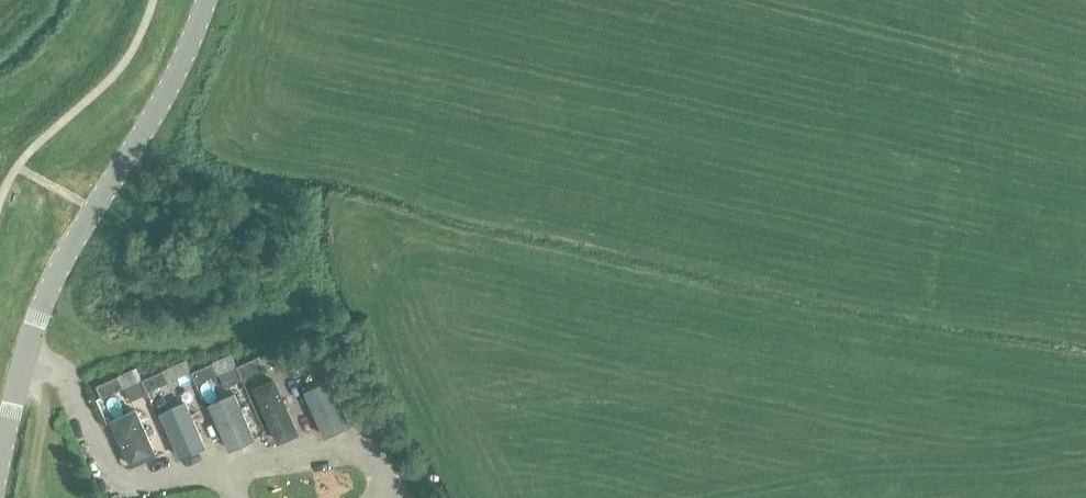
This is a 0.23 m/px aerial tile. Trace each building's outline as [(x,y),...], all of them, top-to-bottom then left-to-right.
[(313,360),(307,348),(285,358),(290,370),(313,360)] [(242,377),(263,368),(258,356),(238,365),(242,377)] [(185,360),(163,369),(169,381),(191,372),(185,360)] [(196,383),(218,374),(213,362),(191,372),(196,383)] [(146,391),(169,381),(163,369),(141,379),(146,391)] [(101,397),(123,387),(118,375),(96,385),(101,397)] [(273,380),(255,388),(278,441),(296,433),(282,401),(273,380)] [(329,380),(304,392),(324,435),(349,424),(329,380)] [(233,393),(209,405),(229,449),(254,438),(233,393)] [(167,405),(163,397),(155,400),(160,409),(167,405)] [(184,401),(160,412),(180,457),(204,446),(194,423),(184,401)] [(135,409),(111,420),(131,464),(155,453),(143,427),(135,409)]
